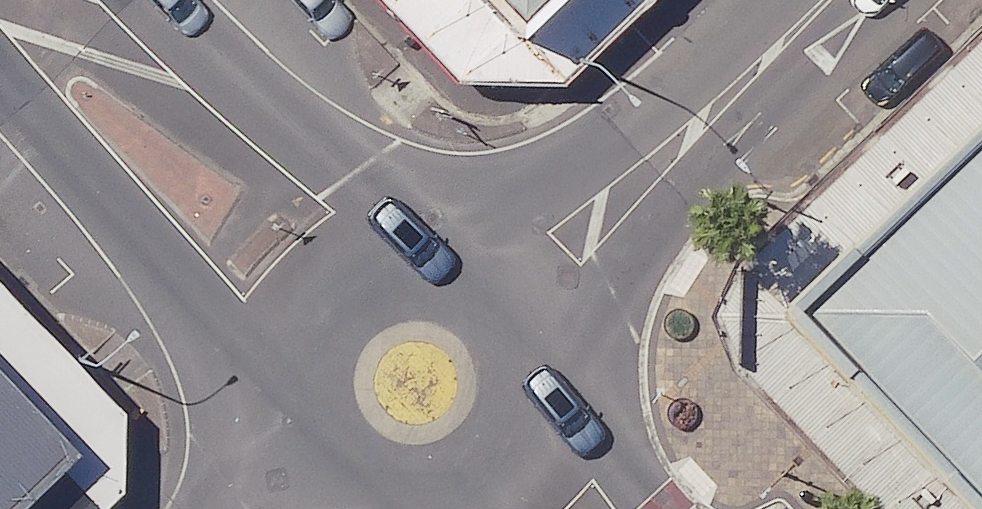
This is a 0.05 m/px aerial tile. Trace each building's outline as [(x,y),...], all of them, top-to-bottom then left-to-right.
[(497,38),(538,0),(461,0),(497,38)] [(774,323),(949,508),(981,508),(981,129),(774,323)]
